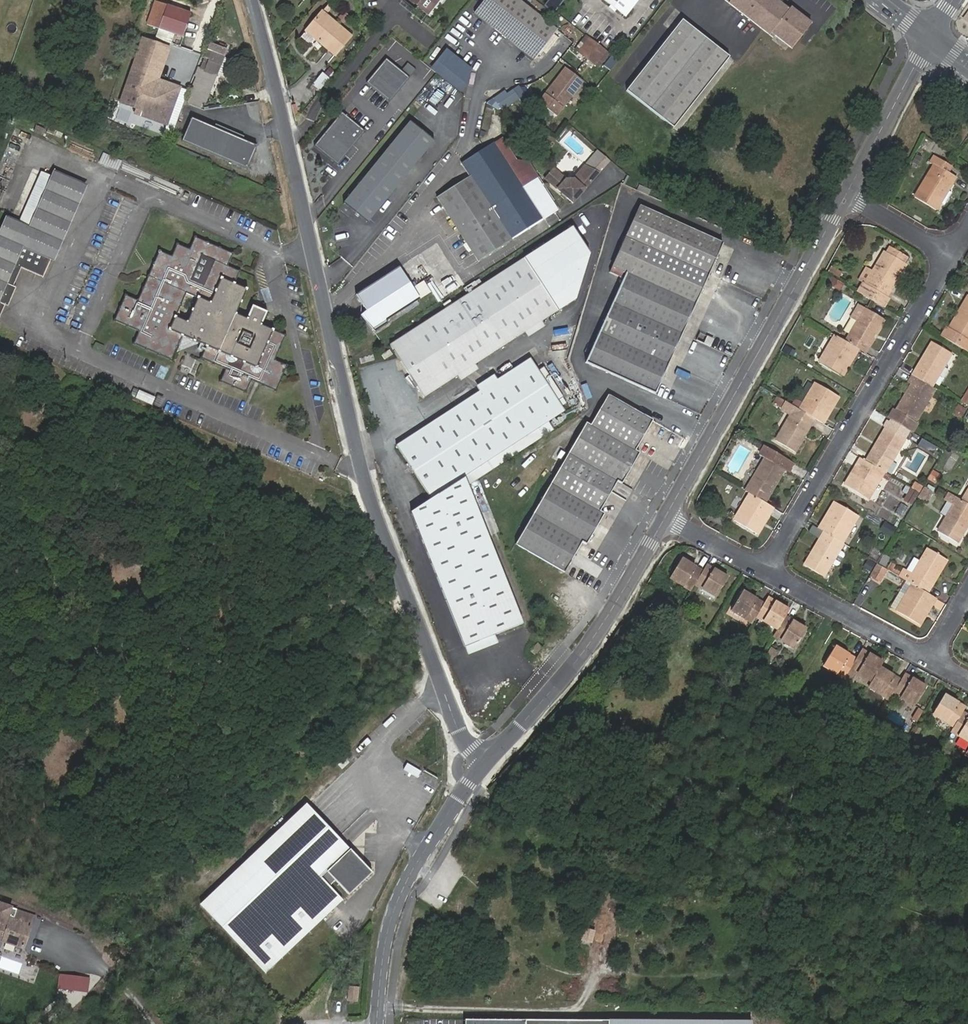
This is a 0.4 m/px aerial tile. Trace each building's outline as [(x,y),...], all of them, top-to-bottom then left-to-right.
[(439,0),(408,0),(427,15),(439,0)] [(520,0),(484,0),(474,13),(534,60),(558,30),(520,0)] [(640,0),(605,0),(625,18),(640,0)] [(734,5),(732,7),(757,27),(777,2),(774,0),(728,0),(734,5)] [(189,13),(153,2),(146,26),(158,30),(155,39),(164,42),(167,32),(182,37),(189,13)] [(777,2),(757,27),(772,39),(774,36),(794,53),(814,28),(793,12),(791,14),(777,2)] [(683,22),(691,28),(694,25),(677,11),(664,26),(673,34),(683,22)] [(350,38),(321,14),(304,33),(334,58),(350,38)] [(673,34),(625,90),(670,130),(729,61),(691,28),(683,22),(673,34)] [(600,68),(611,55),(587,38),(577,50),(581,53),(580,54),(595,66),(596,66),(600,68)] [(141,41),(118,105),(126,107),(135,111),(134,116),(165,127),(178,90),(156,82),(167,50),(141,41)] [(223,55),(209,49),(188,101),(198,105),(201,100),(205,102),(223,55)] [(604,65),(610,69),(618,61),(612,56),(604,65)] [(390,101),(409,77),(401,71),(385,58),(366,82),(390,101)] [(408,63),(401,71),(409,77),(416,69),(408,63)] [(556,116),(583,81),(565,67),(538,102),(556,116)] [(318,93),(330,77),(322,71),(310,87),(318,93)] [(506,94),(504,91),(493,98),(501,110),(518,98),(521,102),(526,98),(517,86),(506,94)] [(337,165),(365,131),(342,112),(314,146),(337,165)] [(254,146),(189,118),(179,141),(244,169),(254,146)] [(369,220),(436,138),(412,118),(345,201),(369,220)] [(472,257),(553,205),(531,173),(525,163),(516,161),(508,166),(494,143),(460,165),(468,177),(434,198),(472,257)] [(102,152),(98,163),(118,170),(122,160),(102,152)] [(943,188),(947,191),(955,178),(943,171),(947,163),(928,152),(924,159),(932,165),(914,196),(936,210),(941,202),(936,200),(943,188)] [(30,225),(26,235),(23,241),(52,253),(55,246),(83,176),(54,164),(30,225)] [(549,170),(539,180),(566,206),(594,177),(579,170),(566,183),(561,181),(549,170)] [(951,193),(947,191),(943,188),(936,200),(941,202),(944,204),(951,193)] [(725,246),(655,211),(626,270),(633,273),(590,361),(654,393),(725,246)] [(52,253),(23,241),(26,235),(30,225),(4,214),(0,225),(0,299),(16,261),(44,273),(52,253)] [(437,317),(413,333),(386,351),(419,402),(451,380),(468,369),(504,346),(520,335),(537,324),(550,315),(568,304),(582,261),(564,232),(542,247),(517,264),(449,309),(441,314),(437,317)] [(112,324),(138,335),(133,348),(175,365),(186,340),(208,349),(203,361),(227,370),(232,359),(242,364),(237,375),(227,371),(222,383),(245,393),(251,381),(274,390),(285,362),(273,357),(283,332),(256,321),(261,309),(251,305),(247,303),(242,315),(233,311),(243,286),(231,281),(237,268),(224,263),(229,250),(189,235),(184,246),(172,242),(167,254),(155,250),(144,278),(153,281),(148,292),(139,288),(134,300),(123,297),(112,324)] [(860,280),(853,290),(883,308),(889,298),(887,297),(894,284),(890,283),(896,270),(900,272),(904,266),(901,264),(904,258),(881,244),(878,250),(881,252),(863,283),(860,280)] [(206,257),(195,252),(185,278),(196,283),(206,257)] [(0,299),(0,323),(1,324),(23,271),(42,278),(44,273),(16,261),(0,299)] [(397,268),(354,296),(365,312),(359,316),(371,335),(385,326),(381,321),(417,297),(411,289),(409,287),(397,268)] [(894,284),(900,272),(896,270),(890,283),(894,284)] [(841,283),(828,276),(823,284),(836,292),(841,283)] [(153,281),(144,278),(139,288),(148,292),(153,281)] [(422,282),(411,289),(417,297),(418,300),(430,293),(422,282)] [(190,299),(178,294),(170,314),(182,319),(190,299)] [(939,336),(967,352),(967,350),(967,295),(959,309),(964,313),(957,324),(952,320),(947,328),(944,327),(939,336)] [(440,313),(446,305),(445,304),(437,309),(440,313)] [(854,322),(843,340),(858,349),(865,353),(874,339),(870,337),(877,324),(881,326),(884,321),(855,304),(847,318),(854,322)] [(449,309),(446,305),(440,313),(441,314),(449,309)] [(959,309),(952,320),(957,324),(964,313),(959,309)] [(729,311),(726,317),(742,324),(745,317),(729,311)] [(542,332),(537,324),(520,335),(525,343),(542,332)] [(874,339),(881,326),(877,324),(870,337),(874,339)] [(843,340),(832,334),(818,361),(843,375),(847,367),(842,365),(848,355),(853,358),(858,349),(843,340)] [(920,359),(911,375),(931,387),(952,354),(931,341),(927,348),(930,351),(924,361),(920,359)] [(927,348),(920,359),(924,361),(930,351),(927,348)] [(842,365),(847,367),(853,358),(848,355),(842,365)] [(531,358),(391,448),(403,467),(409,477),(422,498),(410,506),(464,642),(493,630),(522,619),(468,485),(464,475),(550,420),(565,410),(531,358)] [(227,370),(227,371),(237,375),(242,364),(232,359),(227,370)] [(468,369),(451,380),(456,388),(473,377),(468,369)] [(891,407),(885,416),(912,432),(918,421),(917,420),(934,388),(931,387),(911,375),(908,373),(904,381),(909,385),(906,390),(909,394),(903,405),(899,402),(895,409),(891,407)] [(812,384),(798,409),(815,419),(823,424),(827,416),(821,413),(827,403),(833,406),(838,398),(812,384)] [(960,401),(967,406),(967,387),(960,401)] [(152,404),(155,396),(139,390),(136,398),(152,404)] [(906,390),(899,402),(903,405),(909,394),(906,390)] [(162,409),(167,399),(157,395),(153,405),(162,409)] [(596,423),(619,485),(624,488),(642,458),(638,453),(655,423),(612,396),(596,423)] [(780,407),(784,399),(776,396),(773,404),(780,407)] [(798,409),(785,401),(779,411),(788,417),(775,439),(795,451),(799,444),(796,442),(801,433),(805,435),(815,419),(798,409)] [(827,416),(833,406),(827,403),(821,413),(827,416)] [(961,419),(966,409),(958,404),(952,414),(961,419)] [(555,428),(550,420),(464,475),(468,485),(555,428)] [(602,513),(619,485),(596,423),(595,425),(590,422),(519,541),(566,572),(585,541),(589,544),(605,517),(602,513)] [(884,472),(885,473),(904,440),(884,428),(880,435),(883,437),(876,449),(873,446),(864,461),(884,472)] [(796,442),(799,444),(805,435),(801,433),(796,442)] [(880,435),(873,446),(876,449),(883,437),(880,435)] [(764,459),(745,491),(748,492),(766,503),(773,490),(770,487),(777,474),(780,476),(783,471),(779,468),(785,458),(763,444),(757,455),(764,459)] [(794,463),(785,458),(779,468),(783,471),(788,474),(794,463)] [(864,461),(859,458),(855,465),(860,469),(853,480),(848,477),(844,484),(869,499),(881,477),(888,481),(891,476),(885,473),(884,472),(864,461)] [(860,469),(855,465),(848,477),(853,480),(860,469)] [(409,477),(403,467),(399,470),(405,479),(409,477)] [(932,469),(927,480),(936,484),(941,473),(932,469)] [(770,487),(773,490),(780,476),(777,474),(770,487)] [(917,482),(913,489),(918,493),(923,485),(917,482)] [(928,502),(936,487),(927,482),(918,497),(928,502)] [(911,488),(904,499),(912,503),(918,493),(913,489),(911,488)] [(946,491),(941,498),(951,505),(937,529),(957,542),(962,535),(957,533),(964,521),(967,523),(967,504),(960,499),(946,491)] [(766,503),(748,492),(733,519),(757,534),(762,527),(756,524),(763,511),(769,514),(773,507),(766,503)] [(823,519),(818,528),(822,530),(841,542),(857,515),(833,502),(829,508),(834,512),(828,523),(823,519)] [(902,517),(908,507),(901,503),(896,513),(902,517)] [(829,508),(823,519),(828,523),(834,512),(829,508)] [(756,524),(762,527),(769,514),(763,511),(756,524)] [(962,535),(967,524),(967,523),(964,521),(957,533),(962,535)] [(893,536),(896,527),(884,522),(881,531),(893,536)] [(841,542),(822,530),(815,543),(819,546),(812,558),(808,556),(804,564),(824,574),(837,552),(843,543),(841,542)] [(819,546),(815,543),(808,556),(812,558),(819,546)] [(910,582),(928,592),(935,580),(931,579),(938,567),(941,569),(946,560),(926,549),(920,560),(912,573),(906,570),(901,567),(897,574),(905,579),(910,582)] [(842,557),(842,554),(837,552),(830,565),(834,567),(836,567),(842,557)] [(883,554),(879,563),(886,566),(890,557),(883,554)] [(906,570),(912,573),(920,560),(914,556),(906,570)] [(670,578),(690,589),(694,584),(703,569),(682,558),(670,578)] [(870,571),(875,562),(868,559),(863,568),(870,571)] [(887,568),(876,562),(869,574),(880,580),(887,568)] [(727,576),(706,564),(703,569),(694,584),(715,596),(727,576)] [(931,579),(935,580),(941,569),(938,567),(931,579)] [(905,579),(890,606),(896,609),(910,582),(905,579)] [(931,605),(936,597),(928,592),(910,582),(896,609),(920,624),(924,617),(918,613),(925,602),(931,605)] [(730,611),(752,623),(755,617),(764,602),(743,590),(730,611)] [(789,610),(767,597),(764,602),(755,617),(777,629),(784,617),(789,610)] [(924,617),(931,605),(925,602),(918,613),(924,617)] [(680,607),(676,614),(684,618),(687,611),(680,607)] [(777,629),(773,636),(794,648),(805,629),(784,617),(777,629)] [(493,630),(464,642),(468,650),(497,639),(493,630)] [(856,657),(845,677),(851,681),(853,678),(857,673),(870,681),(880,665),(888,652),(866,640),(856,657)] [(543,649),(537,644),(530,653),(536,658),(543,649)] [(823,664),(845,677),(856,657),(835,645),(823,664)] [(870,681),(867,686),(890,698),(892,694),(902,678),(880,665),(870,681)] [(853,678),(867,686),(870,681),(857,673),(853,678)] [(904,674),(902,678),(892,694),(913,705),(925,685),(904,674)] [(953,726),(963,709),(965,706),(944,694),(932,714),(953,726)] [(967,742),(967,712),(963,709),(953,726),(950,731),(967,742)] [(305,804),(298,811),(341,857),(349,850),(305,804)] [(298,811),(201,903),(266,971),(340,900),(326,886),(333,880),(347,894),(370,872),(356,857),(349,850),(341,857),(298,811)] [(24,950),(37,914),(0,901),(0,941),(24,950)] [(58,973),(57,990),(89,992),(90,976),(58,973)] [(346,1001),(358,1002),(359,986),(347,985),(346,1001)] [(467,1015),(468,1023),(609,1023),(609,1015),(467,1015)]
